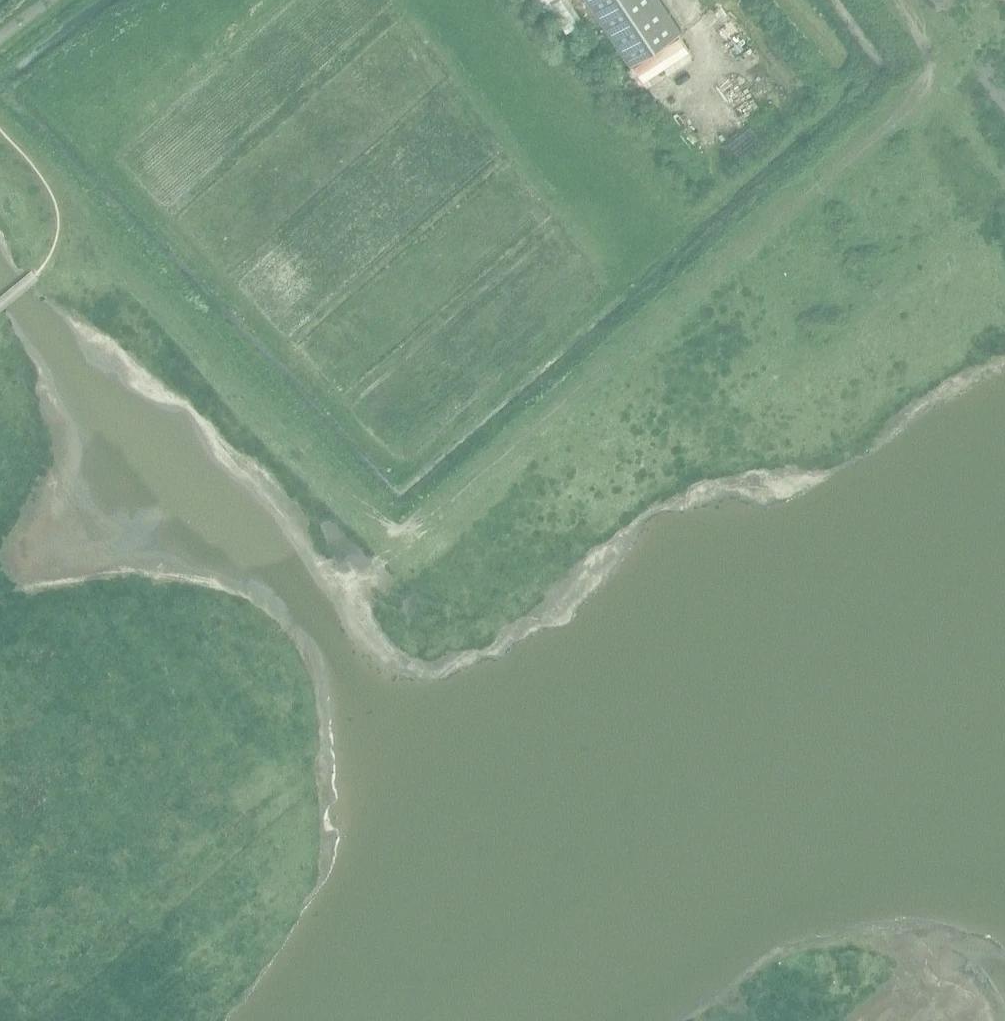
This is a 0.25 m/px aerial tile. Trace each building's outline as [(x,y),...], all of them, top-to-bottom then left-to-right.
[(594,43),(657,1),(657,0),(533,0),(547,19),(555,14),(567,32),(581,22),(594,43)]
